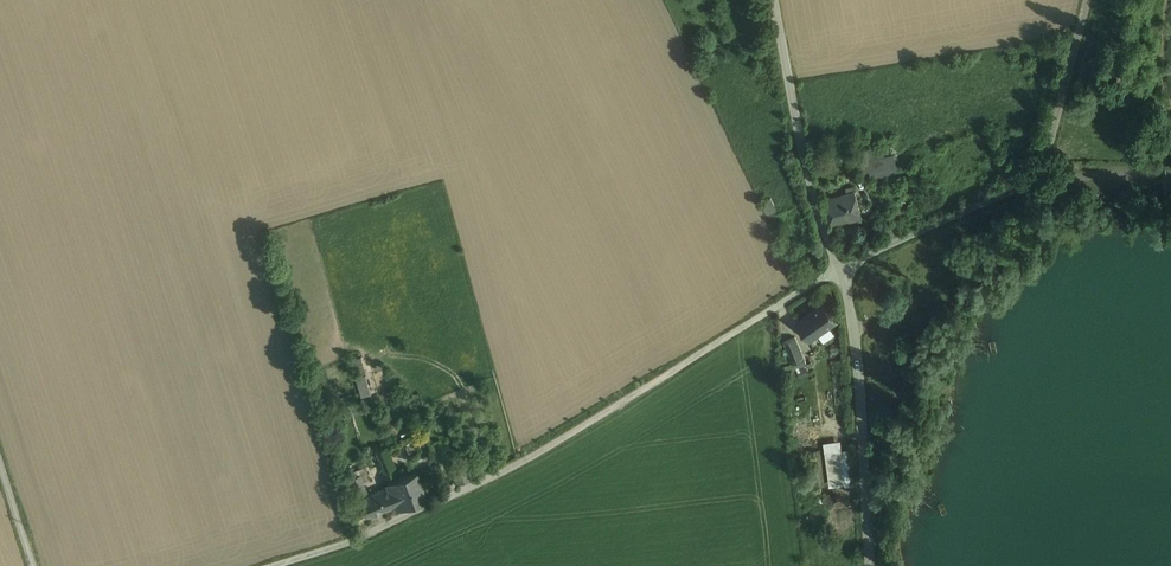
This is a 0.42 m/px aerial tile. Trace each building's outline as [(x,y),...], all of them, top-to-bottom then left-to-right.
[(884,146),(862,150),(861,148),(852,150),(853,152),(839,154),(839,156),(827,159),(829,169),(817,172),(818,178),(845,173),(846,176),(870,171),(873,181),(890,178),(890,180),(899,179),(894,154),(886,156),(884,146)] [(855,190),(825,201),(832,226),(863,217),(855,190)] [(769,212),(778,208),(774,198),(764,202),(769,212)] [(823,303),(798,321),(810,338),(835,320),(823,303)] [(804,358),(795,337),(784,341),(793,363),(804,358)] [(362,355),(350,359),(359,392),(371,389),(362,355)] [(804,358),(793,363),(781,367),(782,374),(807,364),(804,358)] [(408,444),(396,448),(403,467),(415,463),(408,444)] [(840,449),(826,451),(830,484),(844,482),(840,449)] [(387,491),(359,501),(366,520),(394,510),(396,515),(429,503),(418,474),(385,486),(387,491)]
